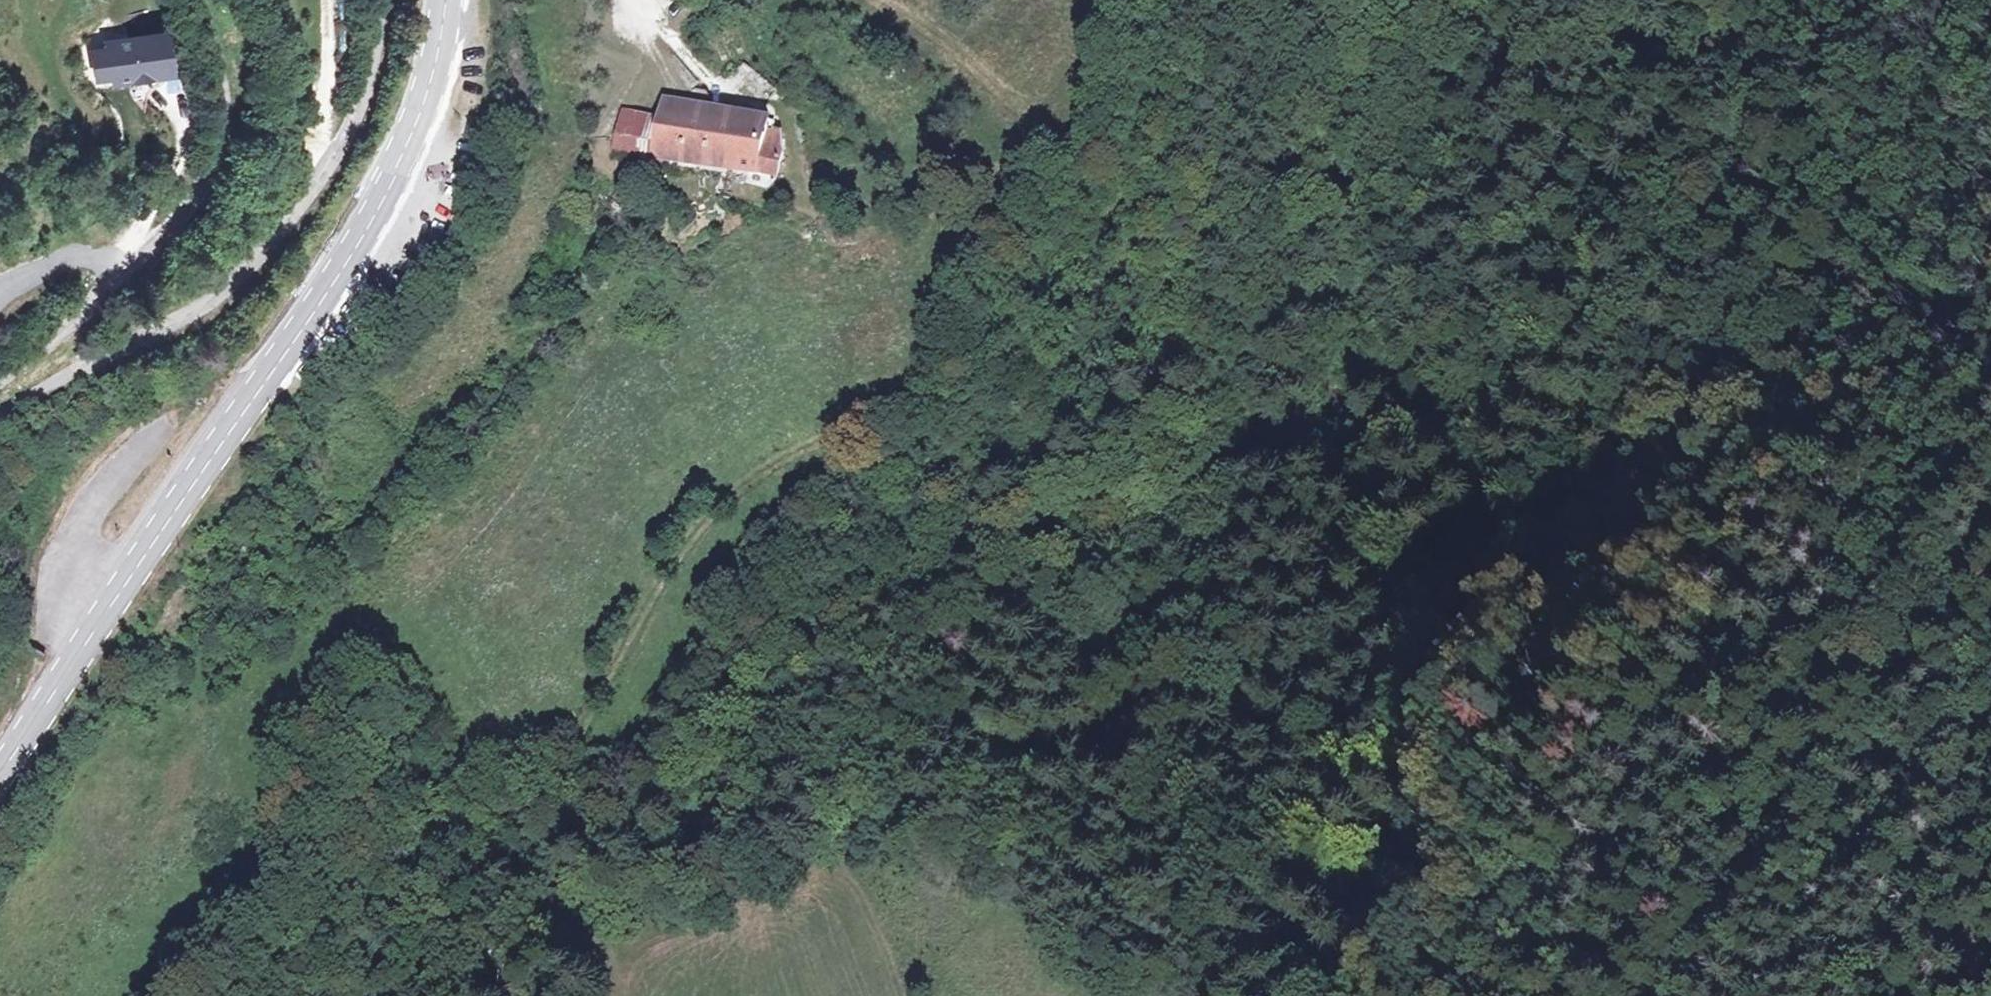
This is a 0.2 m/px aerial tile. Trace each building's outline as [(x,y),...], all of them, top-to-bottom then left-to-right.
[(176,81),(170,38),(103,47),(105,59),(96,60),(100,84),(117,81),(118,89),(176,81)] [(620,118),(614,158),(775,184),(782,162),(762,147),(749,147),(749,137),(691,128),(695,105),(679,101),(677,111),(658,108),(654,124),(620,118)]
